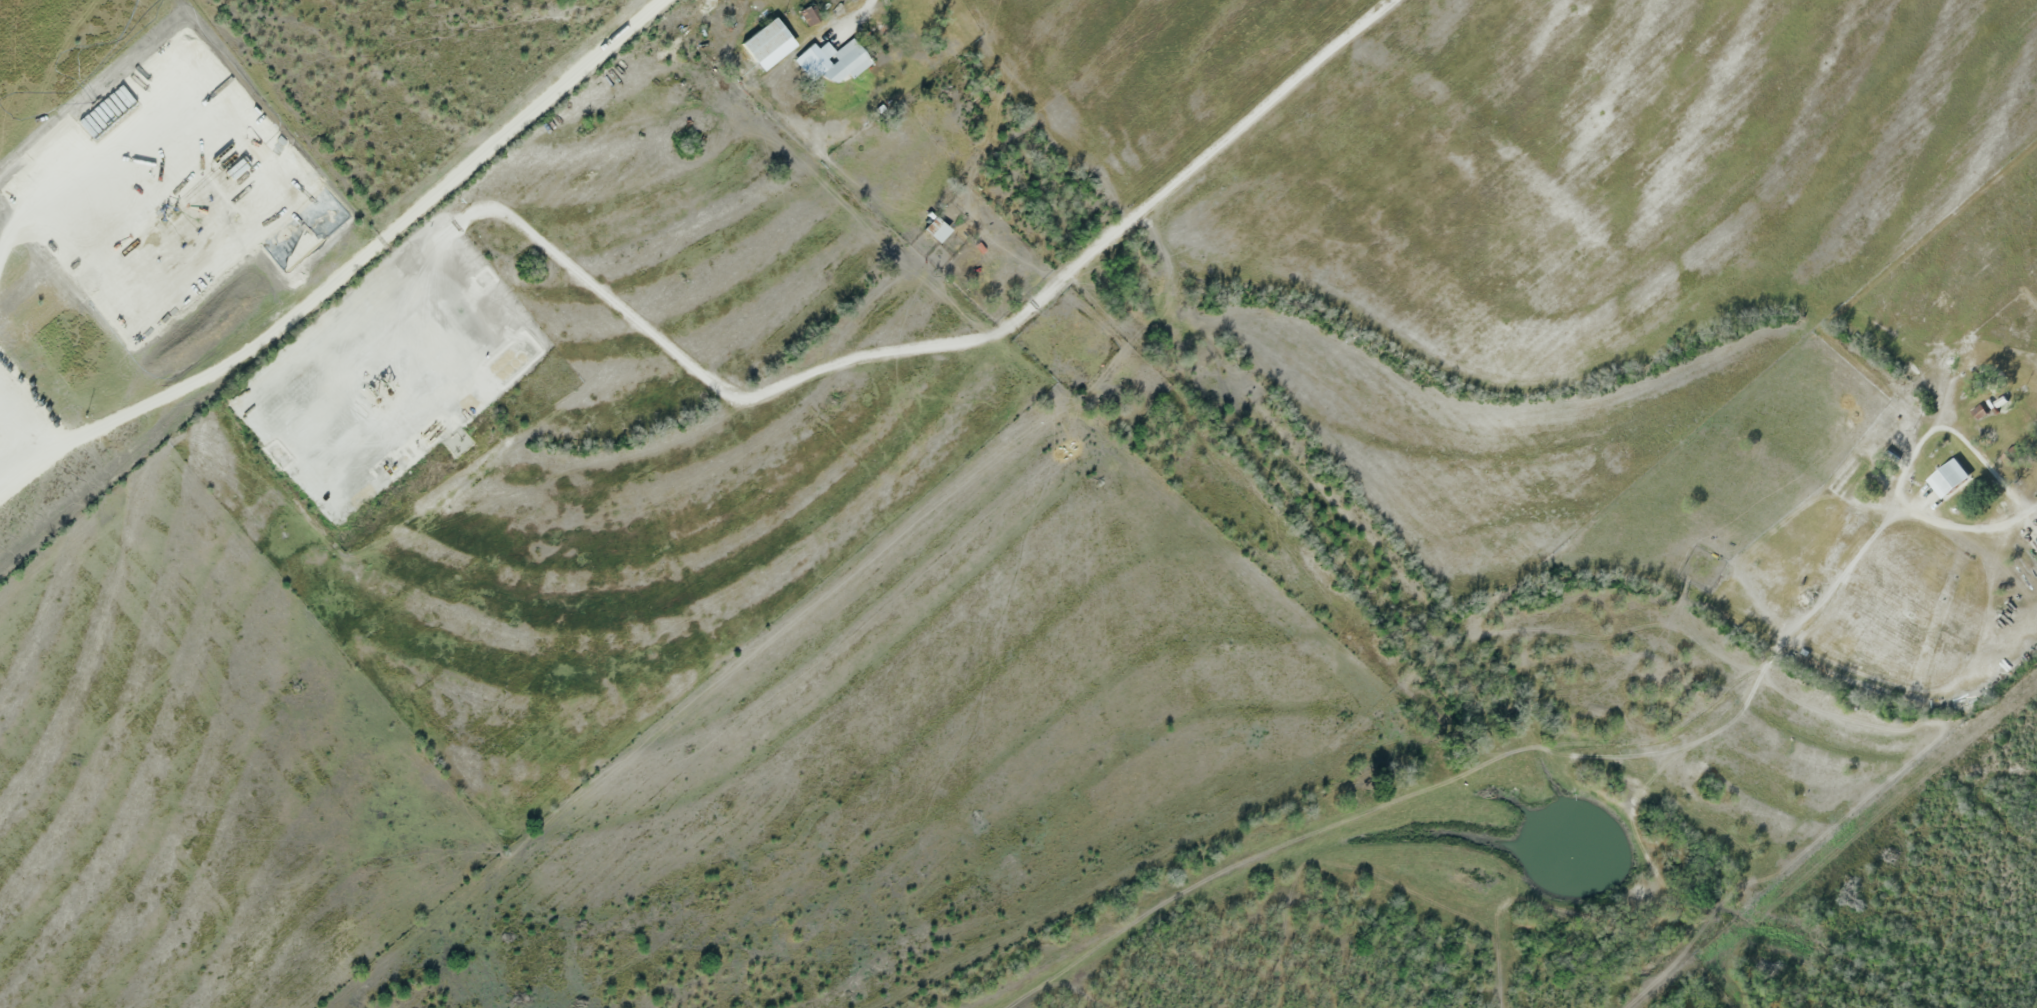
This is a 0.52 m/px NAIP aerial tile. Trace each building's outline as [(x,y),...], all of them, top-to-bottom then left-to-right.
[(792,39),(777,19),(743,45),(758,65),(792,39)] [(832,53),(829,55),(853,81),(872,63),(851,40),(835,55),(832,53)] [(821,53),(813,45),(802,57),(822,78),(834,66),(821,54),(821,53)] [(953,233),(936,218),(924,232),(942,247),(953,233)] [(1941,501),(1969,479),(1953,459),(1925,482),(1941,501)]
